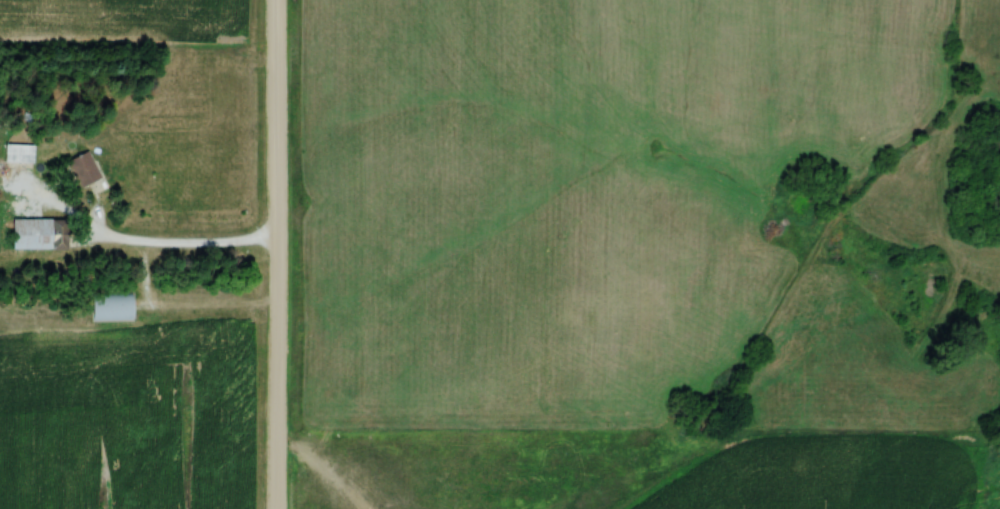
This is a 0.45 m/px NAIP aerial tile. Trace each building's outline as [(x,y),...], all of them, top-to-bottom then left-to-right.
[(2,165),(31,165),(31,146),(2,146),(2,165)] [(66,160),(78,188),(98,180),(86,152),(66,160)] [(10,251),(65,251),(65,220),(10,220),(10,251)] [(89,296),(89,323),(131,323),(131,296),(89,296)]
